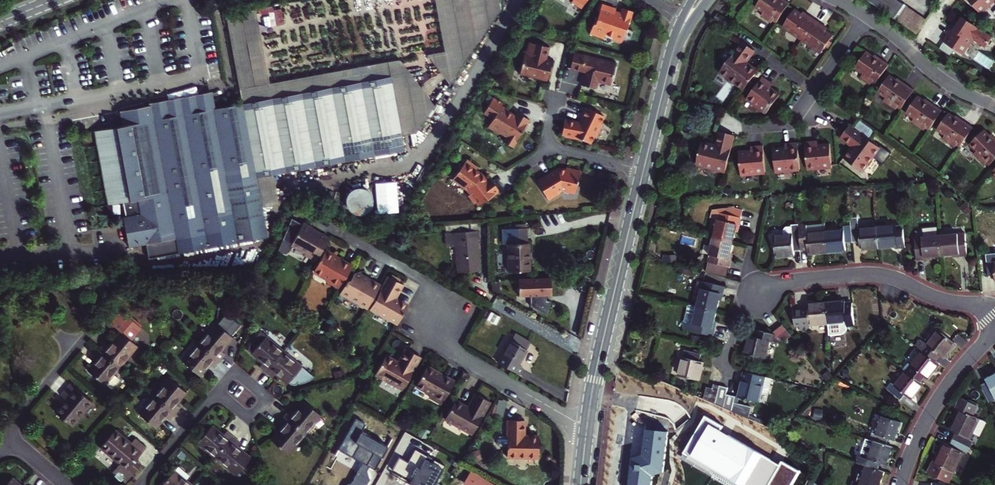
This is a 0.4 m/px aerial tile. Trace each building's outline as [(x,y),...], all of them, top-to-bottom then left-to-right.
[(570,2),(581,9),(586,0),(572,0),(570,2)] [(777,23),(791,3),(787,0),(761,0),(756,8),(764,13),(761,17),(772,24),(773,22),(774,21),(777,23)] [(916,34),(927,18),(899,0),(867,0),(916,34)] [(980,13),(993,1),(994,3),(994,0),(968,0),(980,13)] [(590,34),(604,38),(605,35),(614,38),(615,40),(619,42),(622,41),(626,28),(628,29),(633,11),(622,7),(621,11),(620,13),(615,12),(615,10),(616,8),(602,3),(598,16),(596,16),(590,34)] [(803,40),(818,19),(806,11),(804,13),(797,9),(784,27),(803,40)] [(242,104),(390,77),(388,63),(269,85),(255,10),(225,15),(242,104)] [(951,29),(942,41),(962,54),(972,40),(985,48),(992,38),(962,17),(957,24),(953,30),(951,29)] [(803,40),(822,53),(835,35),(828,30),(830,28),(818,19),(803,40)] [(537,78),(547,80),(549,72),(551,65),(553,64),(554,60),(547,58),(549,46),(529,41),(527,50),(526,54),(524,54),(520,72),(537,76),(537,78)] [(746,92),(760,74),(751,67),(750,68),(746,65),(755,53),(744,44),(721,75),(730,82),(731,81),(746,92)] [(595,57),(595,56),(580,52),(579,53),(573,52),(569,66),(585,70),(584,75),(583,75),(581,83),(596,87),(597,79),(609,82),(614,61),(606,58),(604,60),(595,57)] [(872,85),(874,83),(875,81),(878,83),(891,65),(882,59),(881,61),(876,57),(868,52),(856,69),(864,75),(862,78),(872,85)] [(751,67),(760,74),(761,72),(750,64),(758,54),(755,53),(746,65),(750,68),(751,67)] [(898,110),(899,108),(900,107),(903,109),(916,90),(904,82),(902,84),(897,80),(891,76),(879,93),(888,98),(885,102),(898,110)] [(242,104),(215,109),(212,92),(159,102),(148,104),(148,107),(118,112),(121,127),(93,132),(107,206),(122,204),(124,218),(122,218),(128,249),(145,246),(148,260),(267,239),(256,180),(404,153),(390,77),(242,104)] [(597,79),(596,87),(598,87),(599,81),(609,83),(609,82),(597,79)] [(765,80),(748,102),(768,117),(783,98),(773,90),(775,87),(765,80)] [(731,81),(730,82),(745,93),(746,92),(731,81)] [(926,131),(927,129),(928,128),(931,130),(944,111),(931,103),(930,105),(925,101),(919,97),(907,113),(916,119),(913,123),(926,131)] [(512,147),(516,142),(522,131),(524,127),(525,128),(530,121),(517,112),(514,116),(511,114),(510,115),(507,113),(507,112),(508,110),(502,106),(503,104),(493,98),(484,113),(493,119),(488,128),(498,134),(499,133),(507,137),(504,142),(512,147)] [(562,131),(574,139),(575,140),(575,138),(579,139),(588,143),(591,142),(594,136),(596,137),(602,125),(600,124),(604,116),(599,114),(598,111),(594,110),(592,110),(586,108),(586,109),(584,108),(580,116),(582,117),(579,123),(564,120),(562,131)] [(956,148),(957,146),(958,145),(961,147),(975,128),(962,120),(961,121),(956,118),(950,114),(938,131),(946,136),(943,140),(956,148)] [(875,130),(862,120),(854,130),(867,140),(875,130)] [(874,160),(875,161),(883,151),(867,140),(854,130),(852,128),(850,131),(843,140),(848,143),(847,143),(856,149),(853,153),(851,152),(845,162),(863,175),(874,160)] [(992,164),(994,160),(994,139),(991,135),(986,129),(971,143),(978,150),(975,153),(986,164),(987,162),(989,161),(992,164)] [(718,150),(722,135),(719,134),(716,146),(703,142),(702,144),(714,147),(714,149),(718,150)] [(714,147),(702,144),(697,166),(715,171),(715,172),(726,175),(735,138),(722,135),(718,150),(714,149),(714,147)] [(848,143),(843,140),(841,143),(851,151),(844,161),(845,162),(851,152),(853,153),(856,149),(847,143),(848,143)] [(833,171),(831,143),(819,144),(819,147),(807,149),(809,173),(833,171)] [(777,176),(801,174),(799,146),(787,147),(787,150),(775,151),(777,176)] [(742,179),(766,177),(764,149),(752,150),(752,153),(740,154),(742,179)] [(874,160),(863,175),(864,176),(875,161),(874,160)] [(486,182),(481,175),(476,171),(478,169),(467,161),(452,180),(465,190),(469,195),(469,198),(473,203),(476,204),(478,207),(491,197),(492,198),(499,192),(490,179),(486,182)] [(552,197),(553,198),(560,194),(559,193),(558,191),(561,190),(572,193),(575,192),(580,171),(566,167),(565,170),(558,168),(536,181),(547,199),(552,197)] [(263,206),(278,202),(276,192),(261,196),(263,206)] [(720,241),(739,246),(743,232),(745,232),(750,214),(736,210),(727,211),(723,227),(720,241)] [(723,227),(727,211),(719,212),(716,225),(723,227)] [(317,263),(329,239),(318,233),(316,235),(311,232),(313,228),(304,223),(303,225),(294,220),(281,253),(287,254),(291,250),(294,246),(307,253),(305,256),(313,260),(317,263)] [(803,248),(801,231),(801,225),(793,225),(793,231),(785,232),(785,237),(775,238),(777,257),(796,256),(796,252),(803,251),(803,248)] [(862,249),(881,247),(879,227),(860,229),(860,225),(852,226),(853,242),(861,242),(862,249)] [(900,242),(906,241),(904,225),(879,227),(881,247),(900,245),(900,242)] [(509,244),(511,272),(534,270),(532,242),(530,242),(529,226),(503,228),(504,244),(509,244)] [(846,243),(853,242),(852,226),(845,227),(845,231),(827,232),(829,253),(847,251),(846,243)] [(811,254),(829,253),(827,232),(826,227),(808,228),(809,230),(801,231),(803,248),(803,251),(811,250),(811,254)] [(479,229),(455,231),(459,271),(480,270),(478,240),(480,240),(479,229)] [(942,233),(944,253),(958,252),(958,254),(969,253),(967,231),(942,233)] [(942,233),(916,235),(919,259),(930,258),(930,255),(944,253),(942,233)] [(735,270),(736,270),(739,259),(736,258),(739,246),(720,241),(714,265),(717,265),(735,270)] [(315,272),(320,275),(332,253),(327,250),(315,272)] [(336,287),(340,290),(353,266),(340,259),(339,261),(333,258),(334,256),(335,254),(332,253),(320,275),(328,279),(327,283),(336,287)] [(733,280),(735,270),(717,265),(714,275),(733,280)] [(358,305),(372,280),(371,279),(370,281),(362,277),(362,275),(361,273),(355,274),(351,280),(348,281),(341,295),(358,305)] [(371,309),(398,324),(408,305),(399,300),(398,302),(394,300),(395,298),(403,284),(399,282),(391,277),(388,276),(371,309)] [(550,278),(517,279),(517,296),(528,296),(545,296),(550,295),(550,278)] [(368,310),(381,285),(372,280),(358,305),(359,305),(359,307),(363,310),(366,308),(368,310)] [(499,281),(491,281),(491,291),(499,291),(499,281)] [(703,307),(723,312),(727,300),(729,300),(732,290),(709,284),(703,307)] [(545,301),(545,296),(528,296),(529,307),(545,316),(549,301),(545,301)] [(861,325),(859,308),(851,309),(851,305),(851,301),(832,303),(834,323),(835,334),(849,332),(853,329),(853,325),(861,325)] [(816,330),(815,325),(834,323),(832,303),(813,305),(813,309),(801,310),(803,327),(809,326),(810,331),(816,330)] [(703,307),(697,306),(693,322),(695,323),(693,332),(720,339),(722,328),(719,327),(723,312),(703,307)] [(106,342),(100,348),(122,366),(139,346),(132,341),(143,328),(123,311),(112,324),(122,332),(110,345),(106,342)] [(196,344),(217,361),(223,355),(220,351),(231,338),(229,337),(239,326),(225,314),(216,325),(214,323),(196,344)] [(790,344),(798,338),(790,326),(779,333),(766,331),(764,338),(757,336),(752,355),(773,359),(778,340),(790,344)] [(256,367),(264,373),(282,351),(257,331),(246,345),(244,349),(249,353),(248,354),(260,363),(256,367)] [(511,341),(528,350),(532,343),(515,333),(511,341)] [(919,359),(925,365),(930,359),(935,364),(948,351),(933,337),(920,351),(912,345),(908,349),(919,359)] [(498,363),(520,375),(524,369),(518,366),(528,350),(511,341),(498,363)] [(217,361),(196,344),(180,362),(198,377),(208,365),(211,368),(217,361)] [(106,385),(122,366),(100,348),(94,355),(98,359),(89,370),(106,385)] [(377,375),(404,390),(423,357),(408,349),(400,363),(399,365),(396,363),(397,361),(388,356),(377,375)] [(296,382),(299,384),(303,383),(306,382),(309,380),(312,378),(299,367),(300,366),(282,351),(264,373),(270,379),(274,375),(285,384),(288,381),(289,382),(289,384),(290,384),(291,385),(293,385),(294,385),(296,382)] [(693,352),(686,378),(706,383),(711,364),(707,363),(708,356),(693,352)] [(921,386),(933,372),(925,365),(919,359),(907,373),(903,369),(898,375),(902,378),(912,387),(916,382),(921,386)] [(431,399),(444,406),(457,383),(444,376),(442,378),(437,375),(438,373),(429,368),(428,370),(420,385),(418,388),(433,396),(431,399)] [(418,384),(420,385),(428,370),(426,369),(418,384)] [(755,380),(751,379),(746,397),(747,397),(773,403),(777,386),(771,385),(773,377),(757,373),(755,380)] [(981,384),(990,402),(994,399),(994,374),(986,379),(987,381),(981,384)] [(153,394),(174,412),(181,405),(177,402),(187,390),(169,375),(153,394)] [(917,391),(912,387),(902,378),(889,392),(886,389),(881,394),(895,406),(899,401),(904,405),(917,391)] [(71,382),(62,392),(67,397),(56,410),(73,425),(94,401),(71,382)] [(710,388),(707,400),(722,406),(727,386),(719,384),(718,389),(710,388)] [(722,406),(738,413),(742,396),(733,393),(735,388),(727,386),(722,406)] [(169,419),(174,412),(153,394),(137,412),(155,427),(165,415),(169,419)] [(447,422),(475,437),(493,404),(479,396),(471,410),(470,412),(467,410),(468,408),(458,403),(447,422)] [(746,397),(742,396),(738,413),(742,414),(747,397),(746,397)] [(289,408),(283,415),(304,433),(320,414),(302,399),(293,411),(289,408)] [(502,416),(506,401),(498,399),(494,414),(502,416)] [(957,434),(954,441),(971,448),(974,441),(971,440),(980,419),(972,416),(976,405),(961,399),(956,409),(959,410),(951,431),(957,434)] [(288,453),(304,433),(283,415),(277,422),(281,425),(270,439),(288,453)] [(739,484),(791,484),(800,470),(782,460),(780,464),(721,431),(723,426),(705,416),(684,454),(739,484)] [(505,458),(536,458),(537,437),(526,436),(526,438),(522,438),(522,436),(522,421),(506,420),(506,422),(506,430),(505,436),(497,436),(497,439),(495,439),(495,442),(496,443),(496,446),(505,446),(505,458)] [(195,443),(213,458),(232,437),(225,431),(222,435),(210,425),(195,443)] [(869,440),(867,446),(873,449),(886,454),(888,447),(894,449),(901,432),(882,425),(876,442),(869,440)] [(140,461),(135,457),(145,446),(134,437),(130,441),(115,428),(99,445),(118,461),(111,469),(115,472),(113,474),(118,479),(120,477),(124,480),(140,461)] [(628,484),(651,484),(652,476),(665,472),(669,432),(646,430),(643,454),(631,458),(628,484)] [(238,443),(232,437),(213,458),(232,474),(246,457),(235,447),(238,443)] [(955,474),(956,474),(965,453),(968,455),(971,448),(954,441),(951,447),(945,444),(936,465),(935,465),(932,472),(952,482),(955,474)] [(886,472),(892,456),(886,454),(873,449),(867,446),(859,470),(867,473),(877,476),(879,477),(881,471),(886,472)] [(411,484),(439,484),(436,483),(445,466),(435,460),(433,464),(426,461),(428,457),(415,450),(408,463),(400,458),(395,468),(402,472),(400,475),(412,481),(410,484),(411,484)] [(159,484),(191,484),(192,484),(174,468),(159,484)] [(471,472),(464,483),(467,484),(493,484),(471,472)] [(877,476),(867,473),(862,484),(884,484),(886,480),(879,477),(877,476)]
